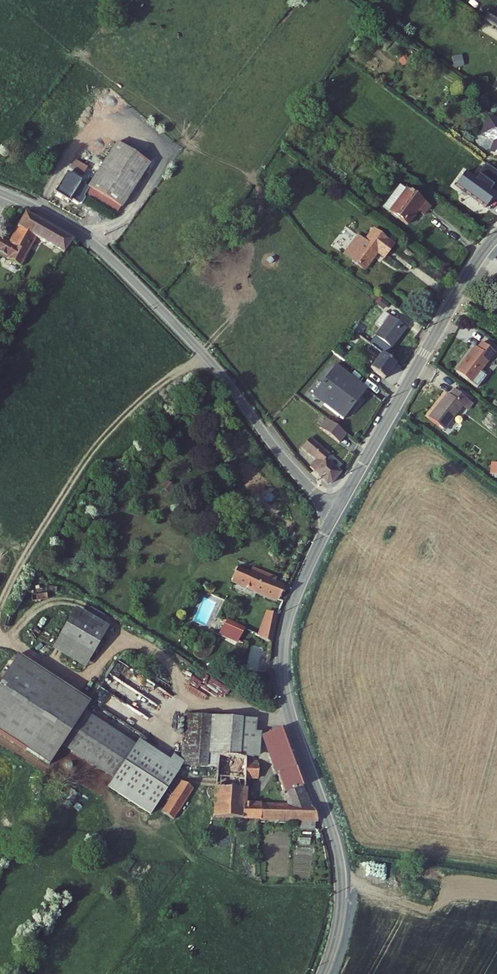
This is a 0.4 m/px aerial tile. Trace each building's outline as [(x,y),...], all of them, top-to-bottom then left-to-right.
[(482,8),(475,19),(496,33),(496,17),(482,8)] [(480,120),(472,137),(486,144),(481,158),(496,165),(496,128),(480,120)] [(350,164),(336,154),(331,162),(344,172),(350,164)] [(132,195),(85,158),(70,178),(88,192),(83,198),(65,184),(51,203),(64,212),(66,209),(72,214),(76,213),(78,211),(79,208),(79,205),(108,228),(132,195)] [(426,206),(396,185),(378,208),(401,224),(411,210),(419,215),(426,206)] [(5,255),(0,263),(0,277),(9,282),(33,240),(59,254),(65,243),(20,217),(5,241),(0,238),(0,253),(5,255)] [(386,243),(364,229),(356,240),(347,235),(333,254),(356,270),(368,252),(376,257),(386,243)] [(388,346),(403,327),(382,310),(376,317),(382,322),(372,333),(388,346)] [(365,341),(346,326),(342,331),(362,346),(365,341)] [(392,363),(372,347),(370,351),(372,354),(364,364),(380,378),(392,363)] [(458,379),(475,390),(496,356),(485,348),(480,355),(476,352),(458,379)] [(359,392),(329,367),(306,396),(335,420),(359,392)] [(427,425),(443,437),(465,403),(454,395),(450,402),(446,398),(427,425)] [(319,429),(341,443),(347,432),(325,419),(319,429)] [(307,438),(303,441),(312,450),(315,447),(307,438)] [(303,441),(299,446),(316,464),(314,467),(312,465),(309,468),(325,486),(335,476),(321,461),(324,458),(315,447),(312,450),(303,441)] [(233,581),(279,601),(284,589),(274,584),(277,577),(255,567),(252,574),(239,568),(233,581)] [(67,609),(44,649),(78,668),(100,628),(67,609)] [(269,609),(260,636),(269,641),(279,613),(269,609)] [(226,621),(221,632),(244,644),(250,631),(226,621)] [(59,740),(81,755),(101,725),(80,711),(81,709),(11,660),(0,676),(0,744),(38,770),(59,740)] [(129,745),(101,725),(81,755),(109,774),(129,745)] [(279,777),(285,794),(287,793),(306,787),(283,728),(269,736),(283,776),(279,777)] [(185,731),(184,781),(221,781),(222,757),(248,758),(247,765),(254,765),(255,732),(185,731)] [(174,770),(132,741),(129,745),(109,774),(101,786),(143,815),(174,770)] [(221,781),(219,818),(302,822),(315,823),(319,823),(310,799),(303,802),(304,808),(292,807),(246,805),(247,780),(267,781),(267,766),(254,765),(247,765),(248,758),(222,757),(221,781)] [(184,781),(162,812),(177,822),(197,791),(184,781)] [(287,793),(292,807),(304,808),(303,802),(310,799),(306,787),(287,793)] [(315,831),(315,823),(302,822),(301,831),(315,831)]
